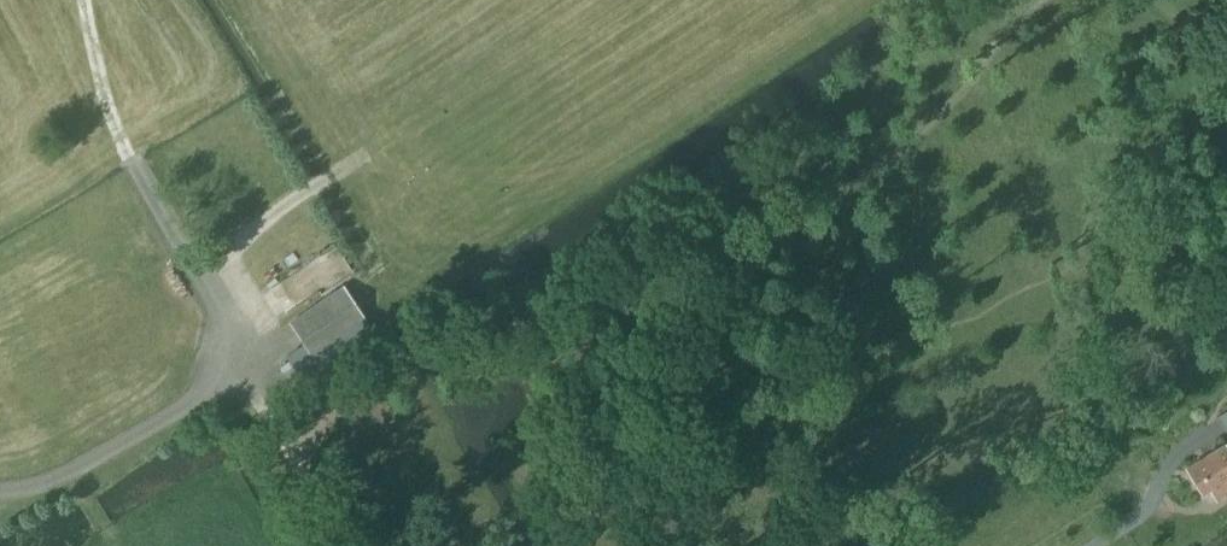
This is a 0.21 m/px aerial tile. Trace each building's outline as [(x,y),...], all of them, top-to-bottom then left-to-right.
[(340,334),(363,319),(342,288),(291,323),(311,353),(318,348),(327,361),(348,347),(340,334)] [(1226,492),(1226,448),(1225,444),(1186,467),(1202,493),(1209,489),(1215,499),(1226,492)]
